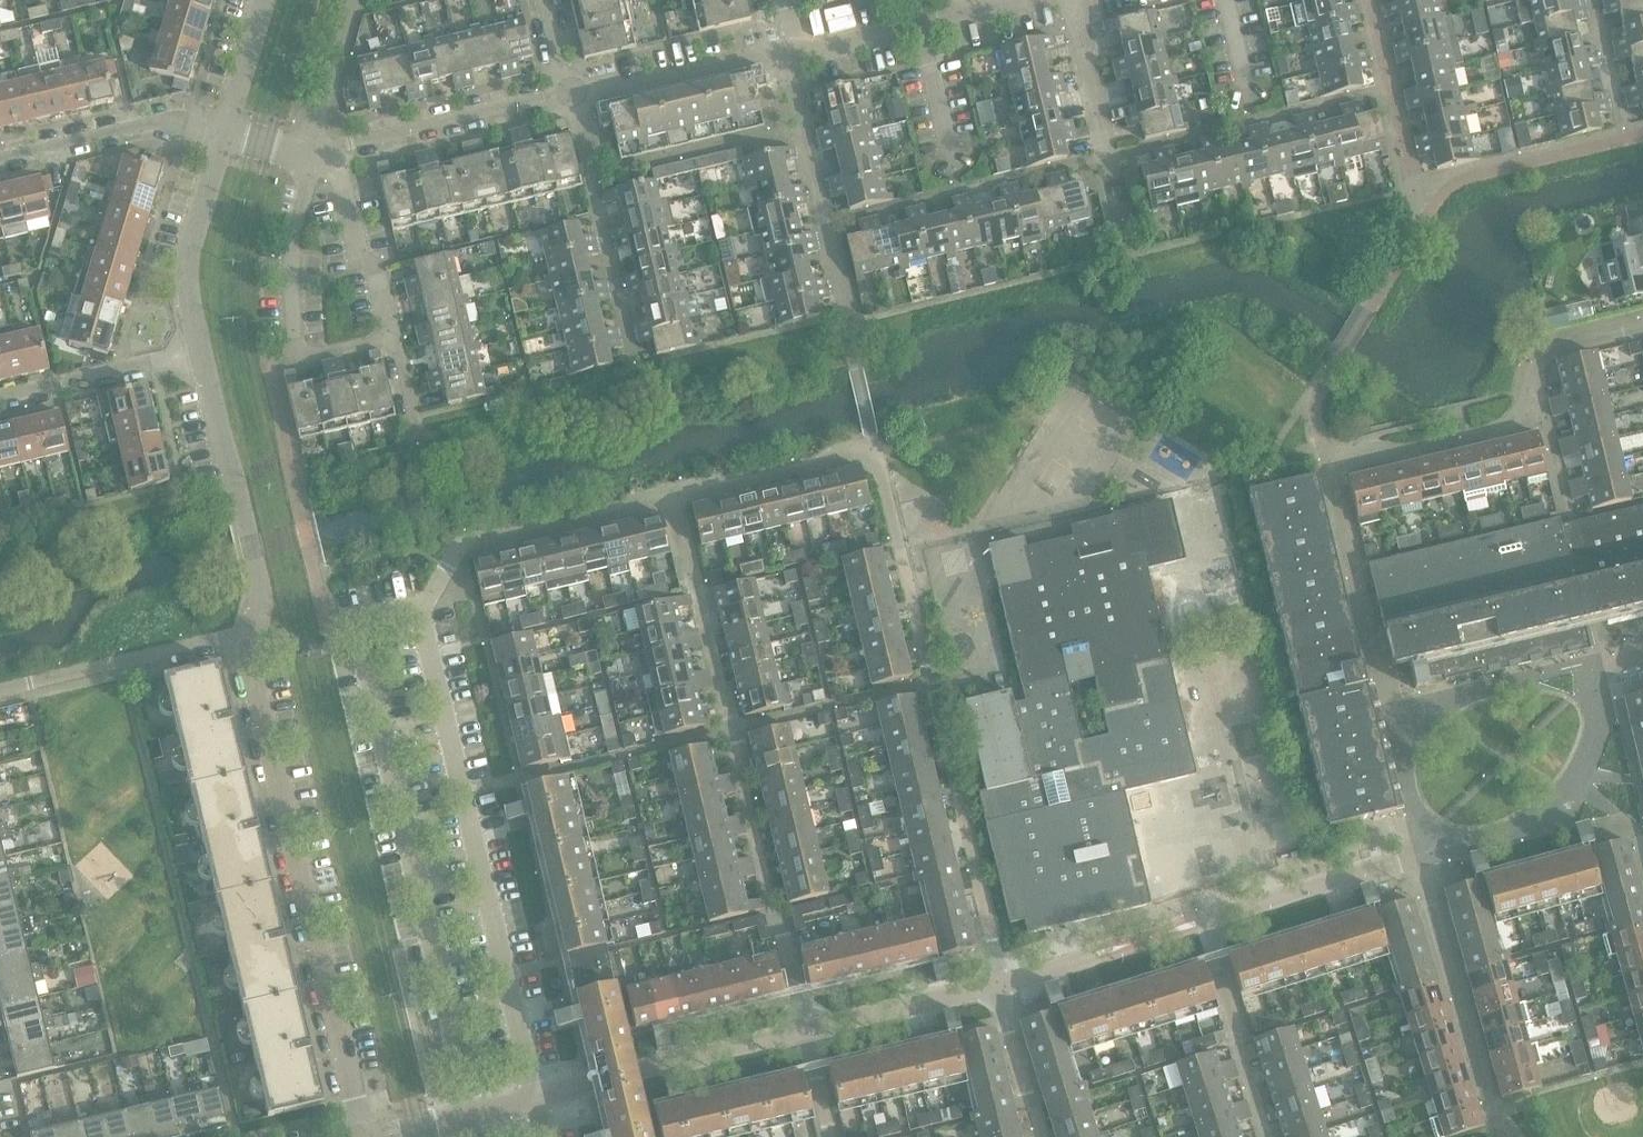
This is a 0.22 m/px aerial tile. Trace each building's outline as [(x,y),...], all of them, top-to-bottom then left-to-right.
[(76,9),(85,7),(84,0),(74,0),(76,9)] [(171,1),(209,13),(213,0),(171,0),(171,1)] [(584,60),(636,48),(625,0),(570,0),(584,60)] [(699,33),(751,21),(746,0),(691,0),(699,33)] [(1296,4),(1290,6),(1296,29),(1307,26),(1358,14),(1355,4),(1342,8),(1340,0),(1314,0),(1296,4)] [(1435,0),(1414,0),(1384,7),(1386,18),(1399,15),(1403,29),(1445,19),(1444,14),(1439,15),(1435,0)] [(1524,4),(1529,3),(1534,22),(1584,9),(1582,0),(1581,0),(1569,3),(1568,0),(1523,0),(1524,4)] [(1604,6),(1606,15),(1619,12),(1622,26),(1642,21),(1642,0),(1627,0),(1604,6)] [(171,1),(164,24),(202,36),(209,13),(171,1)] [(121,12),(131,14),(134,5),(124,2),(121,12)] [(46,6),(36,8),(39,18),(48,16),(46,6)] [(36,8),(27,10),(29,20),(39,18),(36,8)] [(1577,36),(1574,22),(1587,19),(1584,9),(1534,22),(1538,41),(1533,42),(1534,47),(1577,36)] [(121,12),(118,21),(128,24),(131,14),(121,12)] [(1154,12),(1103,24),(1106,35),(1119,32),(1122,46),(1165,35),(1164,31),(1158,32),(1154,12)] [(1347,27),(1360,24),(1358,14),(1307,26),(1311,45),(1306,46),(1307,51),(1350,41),(1347,27)] [(518,62),(533,59),(522,16),(517,17),(518,22),(499,27),(511,77),(521,75),(518,62)] [(1445,19),(1403,29),(1406,42),(1393,46),(1395,55),(1455,41),(1450,18),(1445,19)] [(50,22),(52,32),(61,30),(59,20),(50,22)] [(1622,26),(1625,39),(1613,42),(1615,52),(1642,46),(1642,21),(1622,26)] [(50,22),(40,24),(43,34),(52,32),(50,22)] [(1277,33),(1274,23),(1268,24),(1270,35),(1277,33)] [(164,24),(157,47),(195,59),(202,36),(164,24)] [(511,77),(499,27),(480,31),(479,26),(474,27),(485,70),(498,67),(501,80),(511,77)] [(470,28),(471,33),(452,38),(464,89),(474,86),(471,73),(485,70),(474,27),(470,28)] [(8,32),(11,42),(20,40),(18,30),(8,32)] [(1502,30),(1492,32),(1495,47),(1505,44),(1502,30)] [(0,34),(0,39),(1,44),(11,42),(8,32),(0,34)] [(133,40),(117,35),(121,52),(131,49),(133,40)] [(1165,35),(1122,46),(1125,59),(1112,62),(1114,72),(1165,60),(1161,41),(1166,40),(1165,35)] [(1041,50),(1054,48),(1051,36),(1000,48),(1005,69),(1000,70),(1001,74),(1044,64),(1041,50)] [(1577,36),(1534,47),(1535,51),(1541,50),(1545,69),(1595,56),(1593,46),(1580,50),(1577,36)] [(464,89),(452,38),(433,42),(432,37),(428,38),(438,81),(451,78),(454,91),(464,89)] [(424,45),(406,49),(418,100),(427,97),(424,84),(438,81),(428,38),(423,39),(424,45)] [(1350,41),(1307,51),(1308,56),(1314,54),(1318,73),(1369,61),(1366,51),(1353,54),(1350,41)] [(1456,65),(1461,64),(1455,41),(1395,55),(1397,65),(1410,62),(1414,75),(1456,65)] [(1199,43),(1189,46),(1190,53),(1201,51),(1199,43)] [(1615,52),(1617,62),(1630,59),(1633,72),(1642,70),(1642,46),(1615,52)] [(175,79),(172,87),(186,92),(195,59),(157,47),(150,72),(175,79)] [(385,48),(381,49),(391,92),(405,89),(408,102),(418,100),(406,49),(387,54),(385,48)] [(376,50),(378,56),(357,60),(370,111),(381,108),(377,95),(391,92),(381,49),(376,50)] [(1507,53),(1497,56),(1501,70),(1511,68),(1507,53)] [(1595,56),(1545,69),(1550,88),(1544,89),(1545,93),(1588,83),(1585,69),(1598,66),(1595,56)] [(80,57),(59,62),(61,73),(71,112),(92,107),(83,68),(80,57)] [(1279,77),(1290,74),(1286,57),(1275,59),(1279,77)] [(1165,60),(1114,72),(1117,82),(1130,79),(1133,92),(1176,82),(1175,77),(1169,79),(1165,60)] [(107,77),(116,75),(113,61),(83,68),(92,107),(113,102),(107,77)] [(1369,61),(1318,73),(1322,92),(1317,93),(1319,99),(1362,89),(1358,74),(1371,71),(1369,61)] [(59,62),(38,67),(50,117),(71,112),(61,73),(59,62)] [(1044,64),(1001,74),(1002,79),(1007,78),(1012,96),(1062,84),(1060,75),(1047,78),(1044,64)] [(1417,89),(1404,92),(1406,102),(1457,90),(1452,71),(1458,70),(1456,65),(1414,75),(1417,89)] [(20,83),(29,122),(50,117),(38,67),(17,72),(20,83)] [(761,67),(726,75),(738,126),(762,121),(754,89),(766,87),(761,67)] [(1637,86),(1624,89),(1626,99),(1642,95),(1642,70),(1633,72),(1637,86)] [(726,75),(702,81),(714,132),(738,126),(726,75)] [(1515,79),(1504,82),(1508,99),(1519,96),(1515,79)] [(702,81),(678,86),(691,138),(714,132),(702,81)] [(859,82),(808,94),(811,105),(823,102),(827,116),(870,106),(869,101),(863,102),(859,82)] [(1176,82),(1133,92),(1136,106),(1110,112),(1112,122),(1126,119),(1176,107),(1172,88),(1177,87),(1176,82)] [(0,88),(0,92),(8,127),(29,122),(20,83),(0,88)] [(1588,83),(1545,93),(1547,98),(1552,97),(1556,116),(1607,103),(1604,93),(1591,96),(1588,83)] [(1016,115),(1011,116),(1012,121),(1055,111),(1052,97),(1065,94),(1062,84),(1012,96),(1016,115)] [(678,86),(654,92),(667,143),(691,138),(678,86)] [(1457,90),(1406,102),(1409,112),(1422,109),(1425,122),(1468,112),(1467,108),(1461,109),(1457,90)] [(8,127),(0,92),(0,129),(8,127)] [(654,92),(630,98),(643,149),(667,143),(654,92)] [(1296,94),(1285,97),(1287,105),(1298,102),(1296,94)] [(1626,99),(1628,109),(1641,106),(1642,113),(1642,95),(1626,99)] [(630,98),(595,106),(600,126),(612,123),(619,155),(643,149),(630,98)] [(1212,98),(1199,101),(1202,111),(1215,108),(1212,98)] [(1350,105),(1362,156),(1380,151),(1382,157),(1387,155),(1377,112),(1362,116),(1359,103),(1350,105)] [(1556,116),(1561,134),(1556,136),(1557,141),(1600,131),(1596,116),(1609,113),(1607,103),(1556,116)] [(1340,108),(1343,121),(1329,124),(1339,167),(1344,166),(1343,160),(1362,156),(1350,105),(1340,108)] [(865,111),(871,110),(870,106),(827,116),(830,129),(817,132),(819,142),(870,130),(865,111)] [(1176,107),(1126,119),(1128,128),(1141,125),(1144,140),(1187,130),(1186,124),(1181,126),(1176,107)] [(1055,111),(1012,121),(1013,126),(1018,124),(1023,143),(1074,131),(1071,122),(1059,125),(1055,111)] [(1468,112),(1425,122),(1428,136),(1415,139),(1417,149),(1468,137),(1463,118),(1469,117),(1468,112)] [(1313,114),(1303,116),(1315,167),(1334,163),(1335,168),(1339,167),(1329,124),(1316,127),(1313,114)] [(1293,119),(1296,132),(1283,135),(1293,179),(1316,174),(1315,167),(1303,116),(1293,119)] [(568,128),(566,119),(555,122),(557,131),(568,128)] [(1293,179),(1283,135),(1269,138),(1266,125),(1256,127),(1268,178),(1287,174),(1288,179),(1292,178),(1293,179)] [(1246,130),(1249,143),(1236,146),(1246,189),(1250,188),(1249,183),(1268,178),(1256,127),(1246,130)] [(528,128),(519,130),(535,198),(558,193),(546,140),(531,144),(528,128)] [(1074,131),(1023,143),(1027,162),(1022,163),(1024,169),(1067,159),(1063,144),(1089,138),(1087,128),(1074,131)] [(1511,129),(1497,132),(1499,141),(1513,138),(1511,129)] [(512,149),(499,152),(511,204),(535,198),(519,130),(508,133),(512,149)] [(870,130),(819,142),(822,152),(835,149),(838,162),(881,152),(880,148),(874,149),(870,130)] [(1528,130),(1516,133),(1520,150),(1532,147),(1528,130)] [(570,135),(546,140),(558,193),(582,187),(570,135)] [(1219,136),(1209,139),(1221,189),(1240,185),(1241,190),(1246,189),(1236,146),(1222,149),(1219,136)] [(1468,137),(1417,149),(1420,158),(1433,155),(1436,170),(1479,160),(1478,154),(1472,155),(1468,137)] [(481,139),(471,142),(473,151),(483,149),(481,139)] [(1209,139),(1200,141),(1203,154),(1189,157),(1199,200),(1204,199),(1203,194),(1221,189),(1209,139)] [(471,142),(461,144),(463,153),(473,151),(471,142)] [(743,159),(742,159),(742,160),(747,179),(742,181),(743,185),(786,175),(782,161),(795,158),(793,147),(743,159)] [(1199,200),(1189,157),(1175,160),(1172,147),(1163,150),(1175,200),(1176,207),(1200,201),(1199,200)] [(740,148),(725,152),(728,163),(742,160),(742,159),(743,159),(740,148)] [(1163,150),(1153,152),(1156,165),(1141,169),(1151,211),(1157,210),(1156,205),(1175,200),(1163,150)] [(434,151),(424,153),(440,221),(464,215),(451,163),(438,166),(434,151)] [(499,152),(475,157),(487,209),(511,204),(499,152)] [(725,152),(710,156),(713,167),(728,163),(725,152)] [(881,177),(877,158),(882,157),(881,152),(838,162),(841,176),(828,179),(831,189),(881,177)] [(418,171),(404,174),(416,226),(440,221),(424,153),(415,155),(418,171)] [(117,182),(156,193),(165,160),(152,156),(149,165),(124,157),(117,182)] [(710,156),(695,159),(698,170),(713,167),(710,156)] [(475,157),(451,163),(464,215),(487,209),(475,157)] [(695,159),(681,163),(683,174),(698,170),(695,159)] [(388,162),(376,164),(379,173),(390,171),(388,162)] [(681,163),(666,166),(668,177),(683,174),(681,163)] [(666,166),(651,170),(654,181),(668,177),(666,166)] [(1054,175),(1066,226),(1085,222),(1087,227),(1092,225),(1082,183),(1067,186),(1064,173),(1054,175)] [(404,174),(380,180),(392,232),(416,226),(404,174)] [(786,175),(743,185),(744,190),(749,189),(754,207),(804,195),(802,186),(789,189),(786,175)] [(1048,231),(1066,226),(1054,175),(1045,178),(1048,191),(1035,194),(1045,237),(1049,236),(1048,231)] [(49,227),(47,218),(50,218),(44,193),(52,191),(49,177),(16,185),(27,232),(49,227)] [(881,177),(831,189),(833,198),(846,195),(849,210),(892,200),(891,194),(886,196),(881,177)] [(659,201),(654,181),(603,193),(606,204),(619,200),(622,214),(668,203),(665,204),(664,200),(659,201)] [(68,192),(77,195),(80,185),(71,182),(68,192)] [(117,182),(110,204),(149,216),(156,193),(117,182)] [(1343,183),(1326,188),(1330,204),(1347,200),(1343,183)] [(1045,240),(1044,237),(1045,237),(1035,194),(1020,197),(1017,184),(1008,187),(1020,237),(1022,246),(1045,240)] [(0,188),(0,221),(4,239),(27,234),(27,232),(16,185),(0,188)] [(1008,187),(998,189),(1001,202),(987,205),(998,248),(1002,247),(1001,242),(1020,237),(1008,187)] [(68,192),(65,201),(75,204),(77,195),(68,192)] [(794,208),(807,205),(804,195),(754,207),(747,209),(753,232),(797,222),(794,208)] [(971,195),(961,198),(973,248),(992,244),(993,249),(998,248),(987,205),(974,208),(971,195)] [(954,213),(941,216),(951,259),(956,258),(954,253),(973,248),(961,198),(951,200),(954,213)] [(1292,201),(1275,205),(1277,217),(1294,213),(1292,201)] [(102,202),(95,225),(103,228),(142,239),(149,216),(110,204),(102,202)] [(625,228),(612,231),(615,241),(674,227),(668,203),(622,214),(625,228)] [(1602,251),(1606,266),(1596,269),(1601,286),(1610,284),(1614,301),(1642,294),(1642,205),(1625,209),(1633,243),(1602,251)] [(924,206),(914,209),(926,259),(945,255),(946,260),(951,259),(941,216),(927,219),(924,206)] [(908,224),(894,227),(904,270),(909,269),(908,264),(926,259),(914,209),(905,211),(908,224)] [(904,270),(894,227),(880,230),(877,218),(868,220),(880,270),(899,266),(900,271),(904,270)] [(861,235),(846,239),(856,282),(862,280),(861,275),(880,270),(868,220),(858,222),(861,235)] [(797,222),(753,232),(754,232),(755,237),(760,235),(765,254),(815,242),(813,232),(800,235),(797,222)] [(577,224),(534,234),(536,240),(541,238),(545,257),(596,245),(593,235),(580,238),(577,224)] [(670,247),(665,229),(674,227),(615,241),(617,250),(630,247),(633,261),(676,251),(675,246),(670,247)] [(57,228),(54,238),(64,240),(66,231),(57,228)] [(103,228),(97,251),(135,262),(142,239),(103,228)] [(476,230),(468,232),(470,243),(479,241),(476,230)] [(727,284),(741,283),(736,236),(723,237),(727,284)] [(54,238),(51,247),(61,250),(64,240),(54,238)] [(765,254),(769,273),(764,274),(765,279),(808,268),(805,255),(818,252),(815,242),(765,254)] [(550,276),(544,277),(546,282),(588,272),(585,258),(598,255),(596,245),(545,257),(550,276)] [(97,251),(94,250),(88,248),(81,271),(128,285),(135,262),(97,251)] [(406,250),(398,252),(399,258),(407,257),(406,250)] [(676,251),(633,261),(637,275),(624,278),(626,287),(676,275),(672,257),(677,255),(676,251)] [(456,252),(413,262),(417,277),(404,280),(406,290),(457,278),(452,259),(458,258),(456,252)] [(11,266),(13,276),(23,274),(20,264),(11,266)] [(11,266),(1,268),(4,278),(13,276),(11,266)] [(808,268),(765,279),(760,280),(765,303),(776,301),(827,289),(824,279),(811,282),(808,268)] [(960,268),(954,270),(959,293),(966,292),(960,268)] [(992,269),(980,272),(984,286),(995,283),(992,269)] [(954,270),(946,272),(952,295),(959,293),(954,270)] [(81,271),(75,294),(83,297),(121,308),(128,285),(81,271)] [(588,272),(546,282),(547,286),(552,285),(556,304),(607,292),(605,282),(592,285),(588,272)] [(43,274),(40,284),(50,286),(53,277),(43,274)] [(676,275),(626,287),(628,297),(641,294),(644,308),(687,297),(686,293),(681,294),(676,275)] [(457,278),(406,290),(409,300),(422,297),(425,310),(468,300),(467,296),(461,297),(457,278)] [(27,279),(17,282),(20,292),(30,289),(27,279)] [(40,284),(38,293),(47,296),(50,286),(40,284)] [(827,289),(776,301),(780,320),(775,321),(777,327),(820,317),(816,302),(829,298),(827,289)] [(561,323),(556,324),(557,328),(599,318),(596,305),(609,302),(607,292),(556,304),(561,323)] [(83,297),(76,320),(114,331),(121,308),(83,297)] [(644,308),(648,321),(635,324),(637,334),(688,322),(683,303),(688,302),(687,297),(644,308)] [(724,299),(713,301),(716,313),(727,310),(724,299)] [(464,306),(469,305),(468,300),(425,310),(428,324),(415,327),(417,337),(468,325),(464,306)] [(516,300),(511,301),(514,314),(526,311),(525,306),(516,300)] [(1564,307),(1542,312),(1537,313),(1539,318),(1541,330),(1547,328),(1567,324),(1567,323),(1564,308),(1564,307)] [(618,339),(616,329),(603,332),(599,318),(557,328),(558,333),(563,332),(567,351),(618,339)] [(94,351),(91,360),(104,364),(114,331),(76,320),(69,344),(94,351)] [(688,322),(637,334),(639,344),(652,341),(656,356),(699,346),(697,340),(692,341),(688,322)] [(468,325),(417,337),(420,347),(433,343),(436,357),(479,347),(478,342),(473,344),(468,325)] [(15,337),(12,326),(0,329),(0,377),(1,381),(24,376),(15,337)] [(15,337),(24,376),(49,370),(40,331),(15,337)] [(567,351),(572,369),(567,371),(568,376),(611,366),(607,351),(620,348),(618,339),(567,351)] [(1639,343),(1628,345),(1630,357),(1642,354),(1639,343)] [(479,347),(436,357),(439,371),(426,374),(429,384),(479,372),(475,353),(480,351),(479,347)] [(379,350),(368,353),(370,362),(382,359),(379,350)] [(1557,362),(1562,383),(1600,374),(1595,353),(1557,362)] [(341,359),(331,361),(347,429),(371,423),(359,371),(345,375),(341,359)] [(325,379),(311,383),(323,435),(347,429),(331,361),(322,364),(325,379)] [(383,366),(359,371),(371,423),(395,418),(383,366)] [(298,386),(296,379),(297,379),(294,370),(283,373),(287,388),(299,440),(323,435),(311,383),(298,386)] [(479,372),(429,384),(431,393),(444,390),(447,405),(490,395),(489,389),(484,390),(479,372)] [(1562,383),(1567,405),(1605,395),(1600,374),(1562,383)] [(147,386),(99,397),(105,421),(153,410),(147,386)] [(1567,405),(1572,426),(1610,416),(1605,395),(1567,405)] [(1558,397),(1550,400),(1552,408),(1560,406),(1558,397)] [(74,403),(65,405),(67,415),(77,412),(74,403)] [(1560,406),(1552,408),(1554,418),(1562,416),(1560,406)] [(153,410),(105,421),(111,445),(119,443),(158,434),(153,410)] [(35,419),(44,458),(69,452),(60,413),(35,419)] [(1610,416),(1572,426),(1577,447),(1615,438),(1610,416)] [(35,419),(12,425),(21,464),(44,458),(35,419)] [(0,428),(0,469),(21,464),(12,425),(0,428)] [(158,434),(119,443),(125,466),(163,457),(158,434)] [(1538,434),(1515,439),(1525,478),(1527,486),(1549,481),(1538,434)] [(1577,447),(1582,468),(1620,459),(1615,438),(1577,447)] [(1515,439),(1495,444),(1504,483),(1525,478),(1515,439)] [(1568,439),(1559,441),(1562,450),(1570,448),(1568,439)] [(84,441),(74,444),(76,453),(86,451),(84,441)] [(1506,491),(1504,483),(1495,444),(1474,449),(1485,496),(1506,491)] [(351,445),(338,448),(341,459),(354,456),(351,445)] [(1570,448),(1562,450),(1564,459),(1572,457),(1570,448)] [(1474,449),(1453,454),(1462,493),(1464,492),(1467,503),(1486,498),(1485,496),(1474,449)] [(86,451),(76,453),(78,462),(88,460),(86,451)] [(1453,454),(1432,459),(1442,497),(1462,493),(1453,454)] [(163,457),(125,466),(130,491),(169,482),(163,457)] [(1432,459),(1412,464),(1421,502),(1442,497),(1432,459)] [(1620,459),(1582,468),(1587,489),(1625,480),(1620,459)] [(1412,464),(1391,469),(1400,507),(1421,502),(1412,464)] [(838,472),(847,511),(870,506),(860,467),(838,472)] [(1391,469),(1370,474),(1379,512),(1400,507),(1391,469)] [(838,472),(818,477),(827,516),(847,511),(838,472)] [(1370,474),(1348,479),(1359,526),(1381,521),(1379,512),(1370,474)] [(818,477),(797,482),(806,521),(827,516),(818,477)] [(1316,477),(1248,493),(1328,829),(1395,813),(1316,477)] [(1578,480),(1569,483),(1572,493),(1580,491),(1578,480)] [(1625,480),(1587,489),(1592,510),(1630,501),(1625,480)] [(797,482),(776,487),(785,526),(806,521),(797,482)] [(776,487),(755,492),(764,531),(785,526),(776,487)] [(95,490),(85,492),(87,501),(97,499),(95,490)] [(1580,491),(1572,493),(1574,501),(1582,499),(1580,491)] [(755,492),(734,497),(744,536),(764,531),(755,492)] [(64,497),(54,499),(56,509),(66,507),(64,497)] [(734,497),(714,502),(723,541),(744,536),(734,497)] [(56,509),(54,499),(45,502),(47,511),(56,509)] [(714,502),(692,507),(701,546),(723,541),(714,502)] [(1151,905),(1149,898),(1140,857),(1124,793),(1196,776),(1175,685),(1169,663),(1147,570),(1164,566),(1185,561),(1185,559),(1183,559),(1169,503),(1133,512),(1114,517),(1070,527),(1073,537),(1026,549),(1023,538),(988,546),(991,558),(994,570),(998,589),(999,591),(1020,683),(1024,696),(1031,694),(1032,700),(1013,705),(1010,692),(994,696),(979,700),(964,703),(985,792),(979,793),(1010,924),(1024,921),(1027,935),(1037,932),(1047,930),(1151,905)] [(1531,507),(1534,519),(1546,516),(1543,504),(1531,507)] [(1579,522),(1593,581),(1586,583),(1571,524),(1561,526),(1559,520),(1535,525),(1534,523),(1526,525),(1527,527),(1368,565),(1393,668),(1396,668),(1397,672),(1403,676),(1411,674),(1415,689),(1436,684),(1445,682),(1446,682),(1445,678),(1481,670),(1482,671),(1486,674),(1590,649),(1584,627),(1583,623),(1642,609),(1642,507),(1579,522)] [(1531,507),(1520,510),(1523,521),(1534,519),(1531,507)] [(19,518),(17,508),(7,510),(10,520),(19,518)] [(0,512),(0,520),(0,522),(10,520),(7,510),(0,512)] [(639,520),(648,558),(670,553),(661,514),(639,520)] [(1490,517),(1493,528),(1504,526),(1501,514),(1490,517)] [(1490,517),(1479,520),(1481,531),(1493,528),(1490,517)] [(639,520),(618,525),(628,563),(648,558),(639,520)] [(1460,524),(1449,527),(1451,538),(1463,536),(1460,524)] [(618,525),(598,530),(607,568),(609,577),(630,572),(628,563),(618,525)] [(1449,527),(1437,529),(1440,541),(1451,538),(1449,527)] [(598,530),(577,535),(586,573),(607,568),(598,530)] [(876,533),(864,536),(867,548),(879,545),(876,533)] [(1418,534),(1407,537),(1410,548),(1421,545),(1418,534)] [(577,535),(556,539),(567,587),(588,582),(586,573),(577,535)] [(1407,537),(1396,539),(1398,551),(1410,548),(1407,537)] [(556,539),(535,544),(545,583),(547,592),(567,587),(556,539)] [(833,543),(836,555),(847,552),(845,541),(833,543)] [(833,543),(822,546),(825,558),(836,555),(833,543)] [(535,544),(515,549),(524,588),(545,583),(535,544)] [(1379,556),(1376,544),(1364,547),(1367,558),(1379,556)] [(512,550),(494,554),(505,602),(526,597),(524,588),(515,549),(512,550)] [(880,550),(842,559),(847,581),(885,571),(880,550)] [(792,553),(794,565),(806,562),(803,551),(792,553)] [(792,553),(780,556),(783,568),(794,565),(792,553)] [(494,554),(472,560),(483,607),(505,602),(494,554)] [(750,563),(753,575),(764,572),(762,560),(750,563)] [(750,563),(739,566),(742,577),(753,575),(750,563)] [(719,571),(707,573),(710,585),(722,582),(719,571)] [(795,571),(783,573),(786,585),(797,582),(795,571)] [(885,571),(847,581),(852,602),(890,593),(885,571)] [(814,577),(802,580),(805,591),(817,588),(814,577)] [(753,580),(714,590),(720,612),(758,602),(753,580)] [(666,583),(655,586),(658,597),(669,595),(666,583)] [(655,586),(644,588),(646,600),(658,597),(655,586)] [(819,600),(817,588),(805,591),(808,603),(819,600)] [(613,596),(616,607),(628,605),(625,593),(613,596)] [(895,614),(890,593),(852,602),(857,623),(895,614)] [(613,596),(602,598),(605,610),(616,607),(613,596)] [(689,596),(680,598),(682,608),(691,606),(689,596)] [(673,599),(635,609),(640,631),(679,621),(673,599)] [(758,602),(720,612),(725,632),(763,623),(758,602)] [(802,602),(790,605),(793,616),(805,613),(802,602)] [(583,603),(572,606),(575,617),(586,614),(583,603)] [(572,606),(561,608),(563,620),(575,617),(572,606)] [(530,615),(533,627),(545,624),(542,613),(530,615)] [(805,613),(793,616),(796,627),(807,625),(805,613)] [(895,614),(857,623),(862,644),(900,635),(895,614)] [(530,615),(519,618),(522,630),(533,627),(530,615)] [(824,619),(812,621),(815,633),(827,630),(824,619)] [(588,620),(577,622),(579,634),(591,631),(588,620)] [(679,621),(640,631),(645,651),(683,642),(679,621)] [(499,623),(488,626),(490,637),(502,634),(499,623)] [(763,623),(725,632),(729,653),(768,644),(763,623)] [(696,630),(688,632),(690,641),(699,639),(696,630)] [(827,630),(815,633),(818,644),(829,641),(827,630)] [(530,634),(492,643),(497,665),(535,656),(530,634)] [(900,635),(862,644),(867,665),(905,656),(900,635)] [(699,639),(690,641),(692,650),(701,648),(699,639)] [(683,642),(645,651),(650,672),(688,663),(683,642)] [(812,643),(800,646),(803,658),(815,655),(812,643)] [(768,644),(729,653),(734,674),(773,665),(768,644)] [(596,651),(584,654),(587,665),(598,663),(596,651)] [(815,655),(803,658),(806,669),(817,666),(815,655)] [(535,656),(497,665),(502,686),(540,677),(535,656)] [(910,677),(905,656),(867,665),(872,687),(910,677)] [(834,660),(822,663),(825,674),(837,671),(834,660)] [(598,663),(587,665),(590,677),(601,674),(598,663)] [(688,663),(650,672),(655,693),(693,684),(688,663)] [(163,678),(189,788),(245,774),(219,664),(163,678)] [(773,665),(734,674),(739,695),(778,686),(773,665)] [(706,671),(698,673),(700,682),(708,680),(706,671)] [(540,677),(502,686),(507,706),(545,697),(540,677)] [(708,680),(700,682),(702,691),(711,689),(708,680)] [(778,686),(739,695),(745,717),(783,708),(783,707),(792,705),(787,683),(778,686)] [(693,684),(655,693),(646,695),(651,716),(698,704),(693,684)] [(840,686),(828,688),(831,700),(843,697),(840,686)] [(823,690),(811,692),(814,704),(826,701),(823,690)] [(605,692),(594,695),(597,707),(608,704),(605,692)] [(1624,698),(1642,774),(1641,774),(1642,778),(1642,782),(1642,694),(1624,698)] [(918,881),(927,919),(800,949),(809,988),(930,959),(934,977),(927,979),(929,985),(936,984),(949,981),(943,956),(975,948),(956,869),(915,696),(876,705),(916,875),(913,875),(914,879),(915,882),(918,881)] [(545,697),(507,706),(512,727),(550,718),(545,697)] [(608,704),(597,707),(599,718),(611,715),(608,704)] [(698,704),(651,716),(656,738),(703,727),(698,704)] [(845,708),(834,711),(836,723),(848,720),(845,708)] [(828,712),(817,715),(819,727),(831,724),(828,712)] [(550,718),(512,727),(517,748),(565,736),(560,716),(550,718)] [(749,735),(754,756),(793,747),(788,726),(749,735)] [(155,728),(146,730),(148,738),(157,736),(155,728)] [(851,734),(840,737),(843,748),(854,746),(851,734)] [(634,735),(622,737),(625,749),(636,746),(634,735)] [(565,736),(517,748),(522,770),(570,758),(565,736)] [(617,739),(605,742),(608,753),(619,750),(617,739)] [(708,745),(669,754),(674,776),(713,766),(708,745)] [(793,747),(754,756),(759,777),(798,768),(793,747)] [(837,747),(825,750),(828,761),(839,759),(837,747)] [(639,757),(627,760),(630,772),(642,769),(639,757)] [(839,759),(828,761),(830,773),(842,770),(839,759)] [(622,761),(610,764),(613,776),(625,773),(622,761)] [(847,767),(850,778),(861,775),(858,764),(847,767)] [(674,776),(679,797),(718,787),(713,766),(674,776)] [(798,768),(759,777),(764,798),(803,789),(798,768)] [(189,788),(215,898),(271,884),(245,774),(189,788)] [(731,775),(722,777),(725,786),(733,784),(731,775)] [(861,775),(850,778),(852,790),(864,787),(861,775)] [(811,1113),(802,1074),(683,1103),(679,1085),(685,1083),(684,1077),(677,1078),(664,1081),(670,1106),(644,1112),(635,1076),(625,1032),(651,1026),(657,1050),(670,1047),(676,1045),(675,1039),(668,1040),(664,1022),(783,994),(774,955),(627,990),(618,951),(607,954),(606,950),(606,947),(605,948),(565,779),(526,788),(530,804),(521,806),(505,810),(508,822),(510,829),(517,828),(515,821),(524,819),(533,817),(567,960),(579,1010),(561,1015),(559,1008),(552,1010),(554,1018),(557,1032),(578,1027),(581,1042),(591,1087),(603,1136),(710,1136),(811,1113)] [(733,784),(725,786),(727,795),(735,793),(733,784)] [(679,797),(684,818),(723,808),(718,787),(679,797)] [(764,798),(769,819),(808,810),(803,789),(764,798)] [(835,792),(838,803),(849,800),(846,789),(835,792)] [(619,799),(621,810),(633,808),(630,796),(619,799)] [(849,800),(838,803),(840,814),(852,812),(849,800)] [(857,808),(859,820),(871,817),(868,805),(857,808)] [(633,808),(621,810),(624,822),(636,819),(633,808)] [(723,808),(684,818),(689,839),(728,829),(723,808)] [(769,819),(774,841),(813,831),(808,810),(769,819)] [(741,816),(732,819),(734,828),(743,826),(741,816)] [(871,817),(859,820),(862,831),(874,828),(871,817)] [(8,831),(6,823),(0,824),(0,833),(8,831)] [(652,825),(643,828),(646,839),(655,837),(652,825)] [(1464,966),(1464,967),(1465,967),(1466,971),(1467,973),(1508,962),(1507,959),(1506,954),(1503,955),(1493,918),(1598,889),(1609,926),(1606,927),(1607,933),(1608,934),(1642,925),(1642,902),(1626,841),(1594,849),(1593,846),(1587,825),(1575,828),(1575,829),(1568,831),(1570,837),(1577,835),(1580,849),(1581,853),(1489,878),(1488,875),(1484,861),(1491,859),(1489,852),(1482,854),(1469,857),(1475,878),(1476,882),(1444,891),(1465,966),(1464,966)] [(743,826),(734,828),(737,837),(745,835),(743,826)] [(689,839),(694,860),(733,850),(728,829),(689,839)] [(845,833),(847,845),(859,842),(856,830),(845,833)] [(0,833),(0,858),(4,857),(1,843),(11,841),(8,831),(0,833)] [(813,831),(774,841),(779,862),(818,852),(813,831)] [(185,835),(172,838),(175,848),(187,845),(185,835)] [(640,838),(629,841),(631,852),(643,849),(640,838)] [(859,842),(847,845),(850,856),(862,853),(859,842)] [(187,847),(174,851),(177,865),(190,862),(187,847)] [(867,851),(870,862),(881,860),(878,848),(867,851)] [(646,861),(643,849),(631,852),(634,863),(646,861)] [(694,860),(699,881),(738,871),(733,850),(694,860)] [(779,862),(784,883),(823,873),(818,852),(779,862)] [(0,858),(0,883),(20,878),(18,870),(8,872),(4,857),(0,858)] [(751,858),(742,860),(744,870),(753,868),(751,858)] [(881,860),(870,862),(872,874),(884,871),(881,860)] [(67,868),(58,870),(61,884),(71,882),(67,868)] [(753,868),(744,870),(746,878),(755,876),(753,868)] [(699,881),(704,902),(743,892),(738,871),(699,881)] [(823,873),(784,883),(789,904),(828,895),(823,873)] [(866,873),(855,876),(858,887),(869,885),(866,873)] [(22,887),(20,878),(0,883),(0,908),(16,904),(12,890),(22,887)] [(638,882),(641,894),(653,891),(650,879),(638,882)] [(215,898),(241,1007),(298,994),(271,884),(215,898)] [(1359,890),(1353,892),(1355,899),(1362,897),(1365,909),(1227,953),(1240,995),(1385,950),(1397,986),(1394,987),(1396,993),(1396,995),(1399,995),(1437,983),(1438,983),(1438,982),(1437,982),(1436,980),(1435,976),(1436,975),(1435,974),(1434,975),(1411,900),(1380,910),(1372,886),(1359,890)] [(653,891),(641,894),(644,905),(655,902),(653,891)] [(743,892),(704,902),(709,923),(748,914),(743,892)] [(65,895),(63,898),(64,902),(68,905),(72,904),(74,901),(73,896),(70,894),(65,895)] [(852,894),(840,897),(843,907),(854,904),(852,894)] [(840,897),(828,900),(831,910),(843,907),(840,897)] [(761,900),(752,902),(754,912),(763,910),(761,900)] [(823,901),(811,904),(814,914),(825,911),(823,901)] [(0,908),(0,933),(31,925),(29,916),(19,919),(16,904),(0,908)] [(811,904),(800,907),(802,916),(814,914),(811,904)] [(800,907),(790,909),(796,933),(805,930),(802,916),(800,907)] [(764,915),(755,918),(757,927),(760,941),(770,939),(764,915)] [(755,918),(743,920),(746,930),(757,927),(755,918)] [(1595,919),(1584,923),(1587,934),(1599,931),(1595,919)] [(743,920),(732,923),(734,933),(746,930),(743,920)] [(660,922),(648,925),(651,937),(663,934),(660,922)] [(1584,923),(1573,926),(1576,937),(1587,934),(1584,923)] [(726,924),(714,927),(717,937),(729,934),(726,924)] [(0,933),(0,957),(27,951),(23,936),(33,934),(31,925),(0,933)] [(1602,936),(1608,958),(1617,955),(1642,948),(1642,925),(1608,934),(1608,935),(1602,936)] [(714,927),(703,930),(705,939),(717,937),(714,927)] [(1554,931),(1543,934),(1546,945),(1557,942),(1554,931)] [(1543,934),(1532,937),(1535,949),(1546,945),(1543,934)] [(1572,944),(1561,947),(1564,959),(1575,955),(1572,944)] [(1617,955),(1622,976),(1642,970),(1642,948),(1617,955)] [(0,957),(0,982),(42,972),(40,963),(30,965),(27,951),(0,957)] [(1558,959),(1547,963),(1550,974),(1561,971),(1558,959)] [(1045,1104),(1044,1104),(1045,1105),(1046,1105),(1056,1136),(1097,1136),(1083,1093),(1086,1092),(1085,1090),(1084,1084),(1081,1085),(1069,1049),(1215,1003),(1201,960),(1062,1004),(1059,991),(1065,989),(1063,983),(1057,985),(1056,984),(1044,988),(1051,1013),(1020,1023),(1043,1097),(1042,1097),(1042,1098),(1043,1098),(1044,1101),(1045,1104)] [(1467,973),(1466,973),(1466,974),(1467,974),(1473,995),(1511,984),(1505,963),(1508,963),(1508,962),(1467,973)] [(92,966),(77,970),(81,987),(96,984),(92,966)] [(1622,976),(1628,996),(1642,992),(1642,970),(1622,976)] [(1561,971),(1550,974),(1553,985),(1564,982),(1561,971)] [(0,982),(0,1007),(38,998),(34,983),(44,981),(42,972),(0,982)] [(1581,975),(1569,978),(1572,990),(1584,987),(1581,975)] [(1384,981),(1372,985),(1376,996),(1387,993),(1384,981)] [(1437,983),(1399,995),(1406,1016),(1444,1004),(1437,983)] [(1511,984),(1473,995),(1479,1015),(1517,1005),(1511,984)] [(97,986),(86,989),(89,1001),(100,998),(97,986)] [(1584,987),(1572,990),(1575,1001),(1587,998),(1584,987)] [(1363,988),(1352,991),(1355,1003),(1367,999),(1363,988)] [(1352,991),(1341,995),(1344,1006),(1355,1003),(1352,991)] [(1628,996),(1634,1017),(1642,1014),(1642,992),(1628,996)] [(298,994),(241,1007),(268,1117),(324,1104),(298,994)] [(38,998),(0,1007),(6,1030),(53,1019),(51,1010),(41,1012),(38,998)] [(1322,1000),(1311,1004),(1315,1015),(1326,1012),(1322,1000)] [(1569,1000),(1558,1004),(1561,1015),(1573,1012),(1569,1000)] [(1517,1005),(1479,1015),(1484,1036),(1522,1026),(1531,1023),(1525,1003),(1517,1005)] [(1311,1004),(1300,1007),(1304,1019),(1315,1015),(1311,1004)] [(1444,1004),(1406,1016),(1412,1037),(1450,1025),(1444,1004)] [(965,1076),(973,1114),(970,1114),(971,1119),(972,1122),(1014,1112),(1013,1109),(1012,1105),(1013,1105),(1013,1104),(1012,1104),(994,1029),(962,1036),(956,1012),(943,1015),(936,1017),(938,1023),(945,1022),(949,1039),(828,1068),(837,1106),(965,1076)] [(1343,1012),(1331,1016),(1335,1027),(1346,1024),(1343,1012)] [(1573,1012),(1561,1015),(1564,1026),(1576,1023),(1573,1012)] [(1282,1013),(1270,1017),(1274,1028),(1285,1025),(1282,1013)] [(1634,1017),(1639,1038),(1642,1036),(1642,1014),(1634,1017)] [(1592,1016),(1580,1019),(1584,1031),(1595,1028),(1592,1016)] [(1270,1017),(1259,1020),(1263,1031),(1274,1028),(1270,1017)] [(1363,1017),(1351,1021),(1355,1032),(1366,1028),(1363,1017)] [(53,1019),(6,1030),(11,1053),(49,1044),(45,1030),(55,1028),(53,1019)] [(1450,1025),(1412,1037),(1419,1057),(1457,1045),(1450,1025)] [(1522,1026),(1484,1036),(1490,1057),(1528,1046),(1522,1026)] [(1254,1040),(1261,1061),(1298,1049),(1292,1028),(1254,1040)] [(1366,1028),(1355,1032),(1358,1043),(1370,1039),(1366,1028)] [(1595,1028),(1584,1031),(1587,1042),(1598,1039),(1595,1028)] [(1213,1035),(1202,1038),(1205,1049),(1216,1046),(1213,1035)] [(186,1043),(189,1055),(212,1050),(209,1037),(186,1043)] [(1202,1038),(1191,1042),(1194,1053),(1205,1049),(1202,1038)] [(1581,1042),(1569,1045),(1572,1056),(1584,1053),(1581,1042)] [(1341,1047),(1345,1058),(1356,1054),(1352,1043),(1341,1047)] [(49,1044),(11,1053),(17,1078),(64,1067),(62,1057),(52,1059),(49,1044)] [(183,1044),(169,1048),(171,1057),(185,1054),(183,1044)] [(1528,1046),(1490,1057),(1496,1077),(1534,1067),(1542,1064),(1537,1044),(1528,1046)] [(1457,1045),(1419,1057),(1425,1078),(1463,1066),(1457,1045)] [(1172,1047),(1162,1051),(1165,1062),(1176,1059),(1172,1047)] [(1298,1049),(1261,1061),(1267,1082),(1305,1070),(1298,1049)] [(1162,1051),(1150,1054),(1153,1066),(1165,1062),(1162,1051)] [(1176,1064),(1182,1085),(1220,1073),(1214,1053),(1176,1064)] [(1584,1053),(1572,1056),(1575,1067),(1587,1064),(1584,1053)] [(241,1054),(230,1056),(232,1064),(243,1061),(241,1054)] [(1356,1054),(1345,1058),(1348,1069),(1359,1066),(1356,1054)] [(136,1055),(123,1059),(125,1069),(138,1065),(136,1055)] [(1376,1058),(1364,1062),(1368,1073),(1379,1069),(1376,1058)] [(1603,1059),(1592,1062),(1595,1073),(1607,1070),(1603,1059)] [(1131,1060),(1121,1063),(1125,1075),(1135,1071),(1131,1060)] [(1224,1063),(1227,1073),(1235,1070),(1233,1061),(1224,1063)] [(1121,1063),(1109,1067),(1113,1078),(1125,1075),(1121,1063)] [(1463,1066),(1425,1078),(1431,1098),(1469,1086),(1463,1066)] [(1534,1067),(1496,1077),(1502,1099),(1540,1088),(1534,1067)] [(1379,1069),(1368,1073),(1371,1084),(1382,1081),(1379,1069)] [(1100,1070),(1088,1074),(1092,1085),(1103,1081),(1100,1070)] [(1235,1070),(1227,1073),(1230,1081),(1238,1079),(1235,1070)] [(1267,1082),(1274,1102),(1311,1090),(1305,1070),(1267,1082)] [(1220,1073),(1182,1085),(1189,1106),(1227,1094),(1220,1073)] [(152,1080),(143,1082),(146,1093),(154,1091),(152,1080)] [(201,1083),(192,1085),(204,1133),(228,1127),(219,1089),(204,1092),(201,1083)] [(1365,1084),(1354,1087),(1357,1099),(1369,1095),(1365,1084)] [(186,1097),(171,1100),(180,1136),(185,1136),(204,1133),(192,1085),(184,1087),(186,1097)] [(1153,1086),(1145,1088),(1147,1097),(1156,1095),(1153,1086)] [(1469,1086),(1431,1098),(1438,1117),(1438,1118),(1476,1106),(1469,1086)] [(1127,1090),(1130,1101),(1142,1097),(1138,1087),(1127,1090)] [(1274,1102),(1280,1123),(1318,1111),(1311,1090),(1274,1102)] [(146,1096),(155,1136),(180,1136),(171,1100),(157,1104),(155,1094),(146,1096)] [(1227,1094),(1189,1106),(1195,1126),(1233,1115),(1227,1094)] [(1372,1106),(1369,1095),(1357,1099),(1361,1110),(1372,1106)] [(125,1111),(131,1136),(155,1136),(146,1096),(137,1098),(139,1108),(125,1111)] [(1145,1109),(1142,1097),(1130,1101),(1134,1112),(1145,1109)] [(1388,1099),(1377,1103),(1380,1114),(1392,1110),(1388,1099)] [(1245,1102),(1237,1104),(1240,1114),(1248,1111),(1245,1102)] [(99,1107),(106,1136),(131,1136),(125,1111),(110,1115),(108,1105),(99,1107)] [(961,1106),(949,1109),(952,1121),(963,1118),(961,1106)] [(1476,1106),(1438,1118),(1438,1117),(1429,1120),(1434,1136),(1454,1136),(1483,1128),(1476,1106)] [(78,1122),(81,1136),(106,1136),(99,1107),(90,1109),(92,1119),(78,1122)] [(1392,1110),(1380,1114),(1384,1125),(1395,1121),(1392,1110)] [(940,1111),(928,1114),(931,1126),(942,1123),(940,1111)] [(1251,1119),(1248,1111),(1240,1114),(1242,1122),(1251,1119)] [(1284,1136),(1308,1136),(1324,1132),(1318,1111),(1280,1123),(1284,1136)] [(1014,1113),(1015,1112),(1014,1112),(972,1122),(972,1123),(975,1122),(979,1136),(1006,1136),(1019,1134),(1014,1113)] [(928,1114),(917,1117),(920,1128),(931,1126),(928,1114)] [(1233,1115),(1195,1126),(1199,1136),(1234,1136),(1240,1135),(1233,1115)] [(52,1118),(57,1136),(81,1136),(78,1122),(63,1126),(61,1116),(52,1118)] [(46,1130),(30,1134),(31,1136),(57,1136),(52,1118),(43,1120),(46,1130)] [(898,1121),(887,1124),(890,1136),(901,1133),(898,1121)] [(875,1127),(878,1136),(884,1136),(890,1136),(887,1124),(875,1127)] [(1369,1136),(1377,1136),(1381,1136),(1378,1125),(1366,1128),(1369,1136)] [(1142,1136),(1154,1136),(1151,1128),(1140,1132),(1142,1136)]
